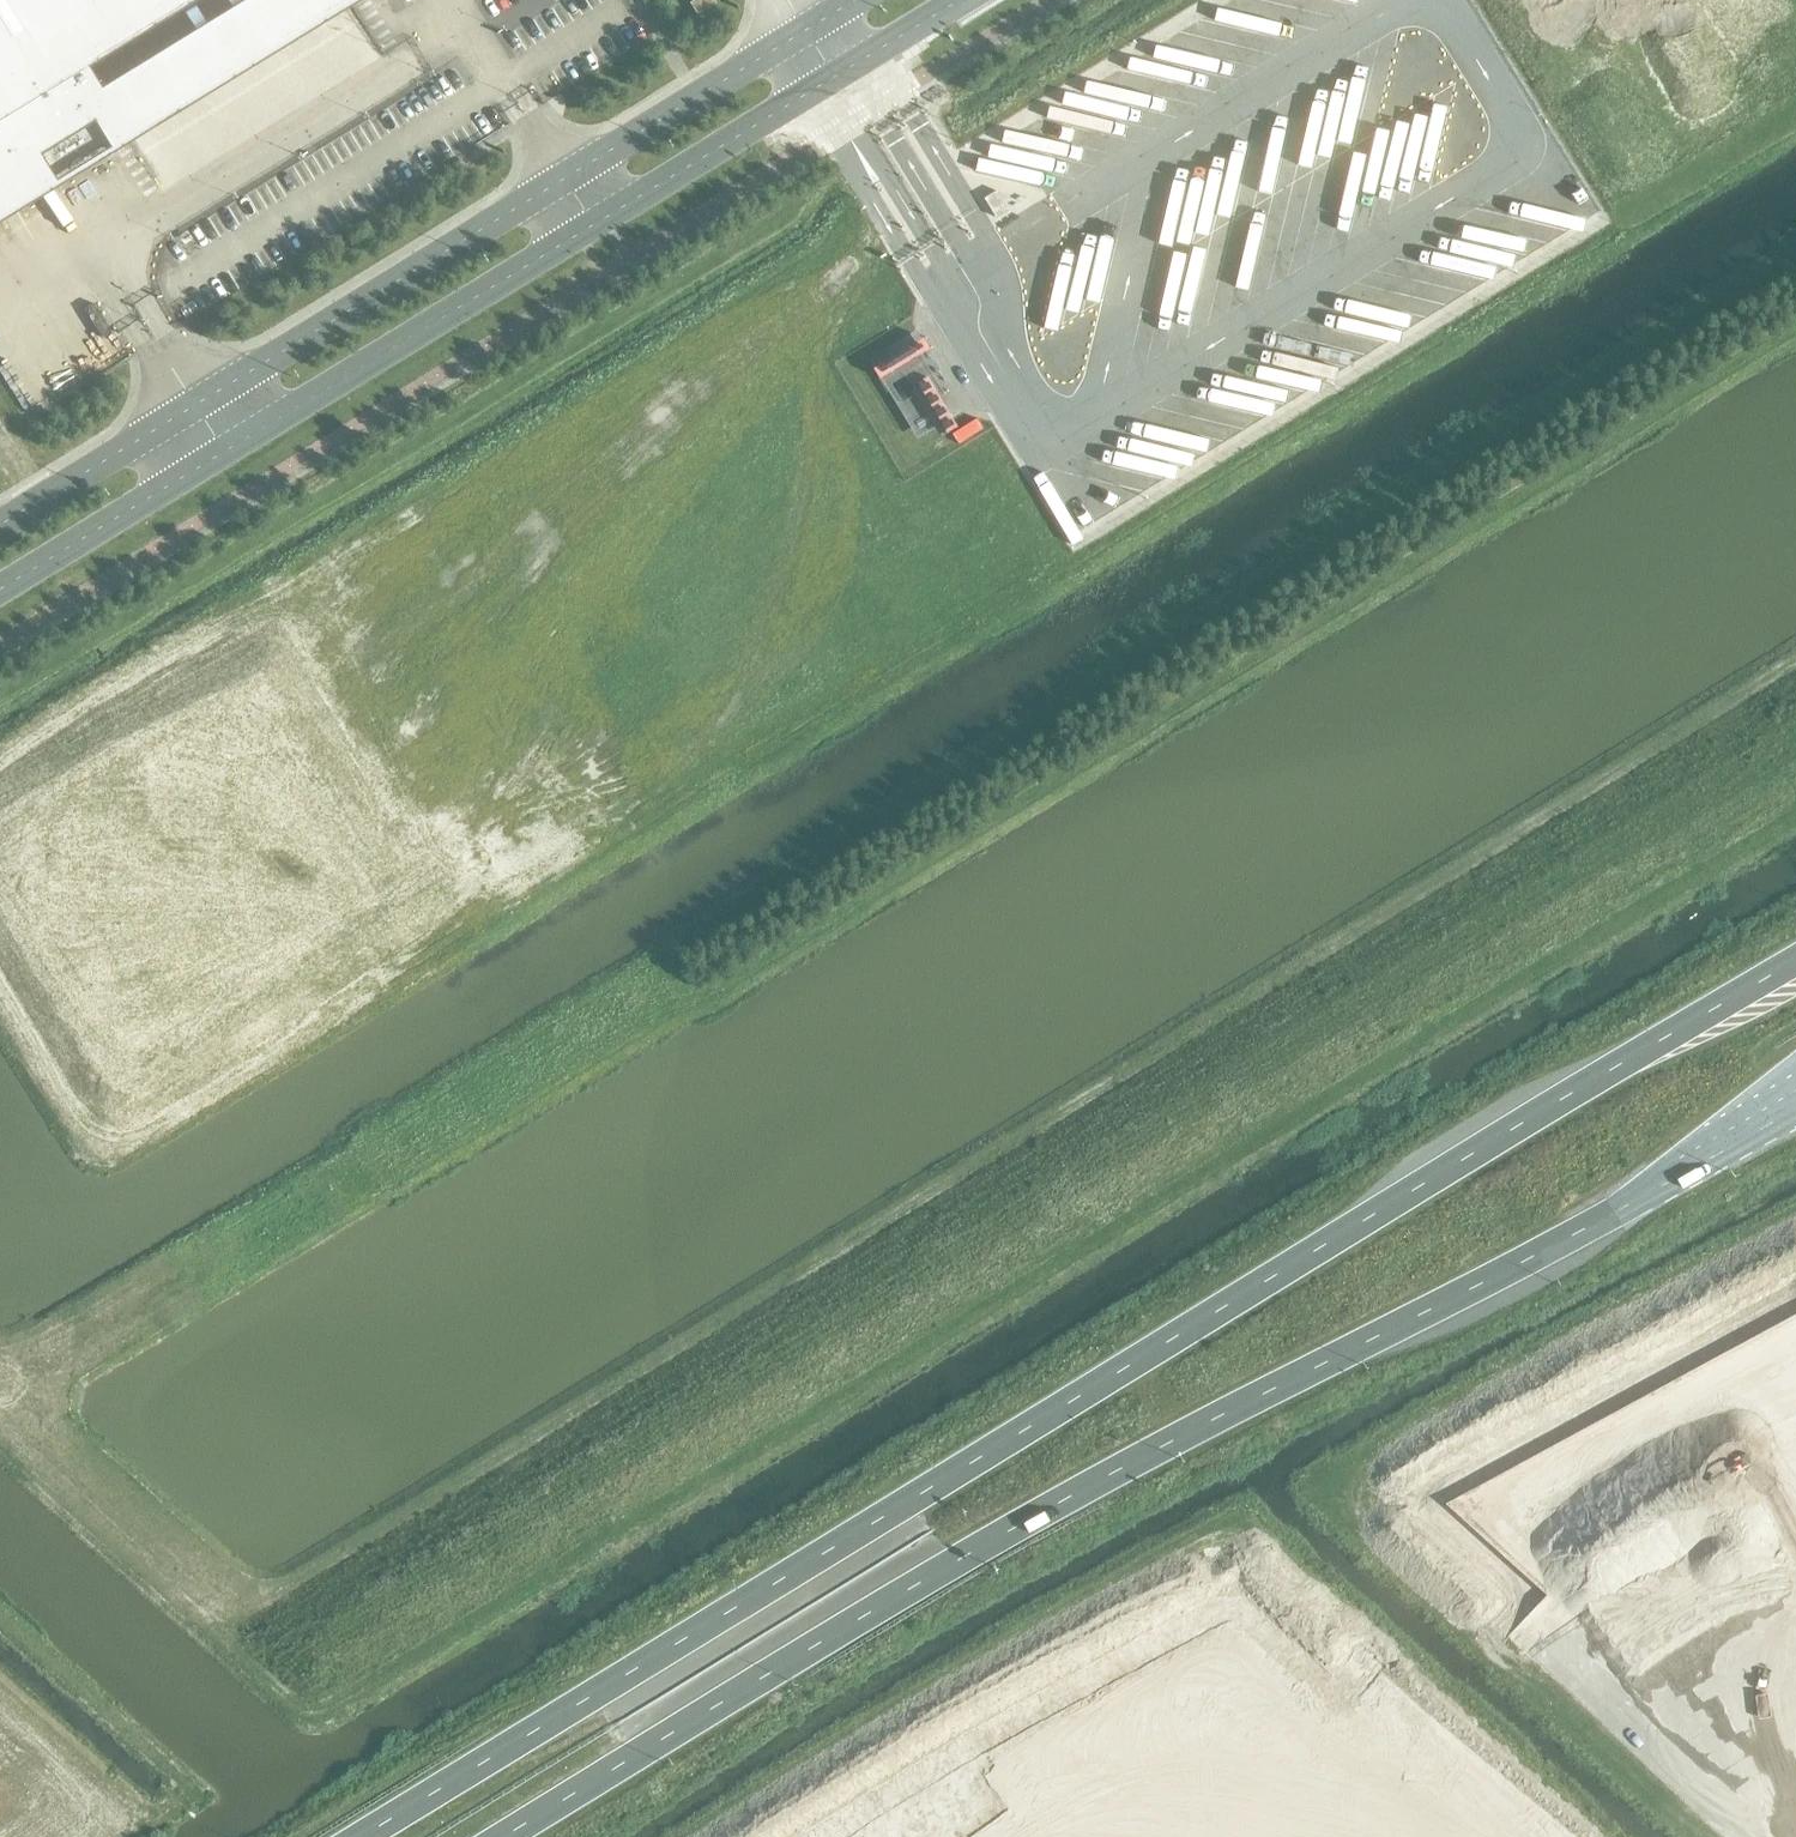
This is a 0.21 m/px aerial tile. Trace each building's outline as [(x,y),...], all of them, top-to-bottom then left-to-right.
[(132,141),(354,6),(363,0),(0,0),(0,223),(132,141)] [(714,0),(692,0),(689,2),(696,14),(709,7),(716,2),(714,0)] [(997,189),(985,197),(998,216),(1009,209),(997,189)] [(908,342),(898,348),(928,398),(938,392),(908,342)]
